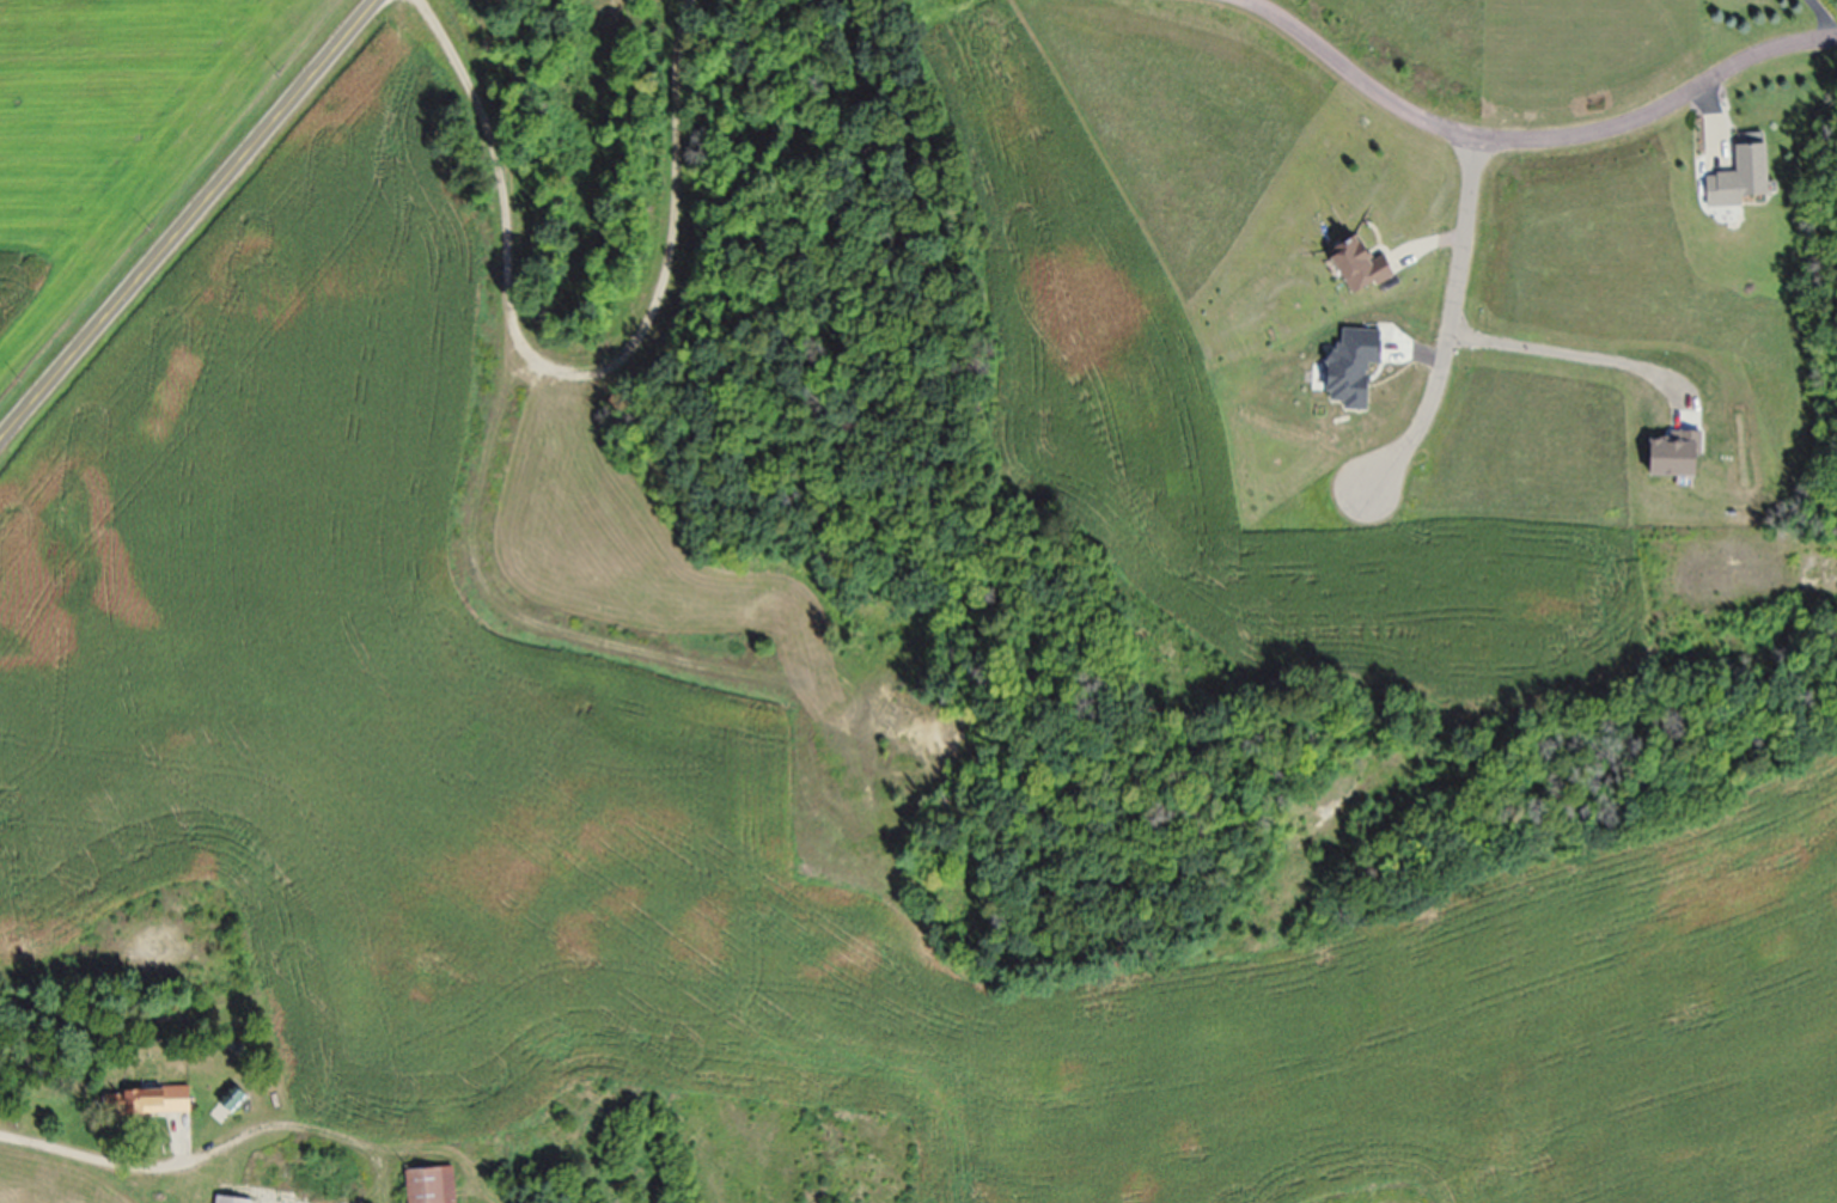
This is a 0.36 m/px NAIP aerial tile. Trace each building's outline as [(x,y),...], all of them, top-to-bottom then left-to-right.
[(1739,199),(1764,198),(1763,147),(1732,148),(1733,176),(1703,177),(1704,210),(1739,210),(1739,199)] [(1391,279),(1381,260),(1368,267),(1355,242),(1326,257),(1350,301),(1391,279)] [(187,1118),(186,1093),(99,1095),(99,1120),(187,1118)] [(404,1202),(453,1202),(452,1172),(403,1175),(404,1202)]
